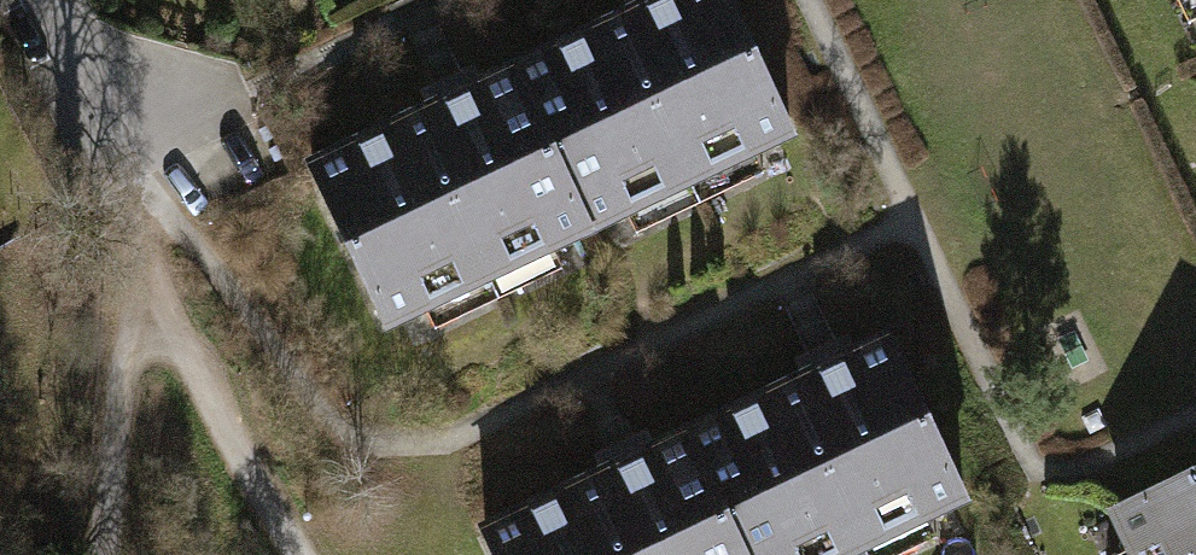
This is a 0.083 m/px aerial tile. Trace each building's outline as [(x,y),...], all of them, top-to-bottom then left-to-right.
[(530,68),(606,225),(808,127),(747,0),(671,0),(530,68)] [(530,68),(324,167),(399,324),(606,225),(530,68)] [(698,431),(758,554),(844,554),(977,491),(901,334),(698,431)] [(492,531),(503,554),(758,554),(698,431),(492,531)] [(1110,507),(1133,554),(1195,554),(1195,466),(1110,507)]
